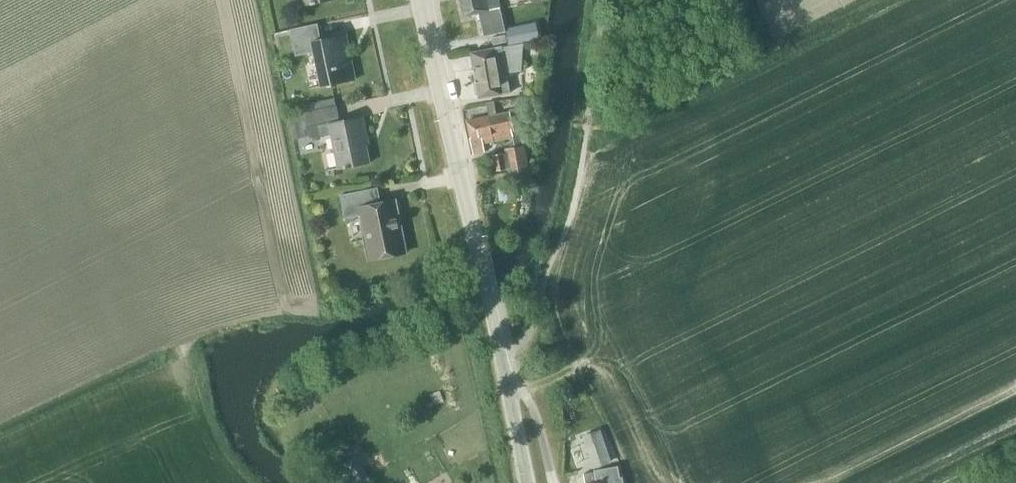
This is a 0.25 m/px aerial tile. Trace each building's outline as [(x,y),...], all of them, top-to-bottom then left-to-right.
[(465,16),(478,13),(483,35),(504,30),(498,0),(461,0),(465,16)] [(535,20),(505,27),(508,42),(538,36),(535,20)] [(356,79),(347,34),(321,39),(318,24),(290,30),(296,56),(314,52),(321,85),(309,88),(310,89),(356,79)] [(471,52),(479,98),(509,93),(506,73),(520,69),(522,44),(501,48),(500,47),(471,52)] [(495,100),(487,102),(489,115),(497,114),(495,100)] [(326,170),(370,162),(366,136),(368,136),(364,116),(340,121),(337,105),(290,114),(294,139),(309,136),(309,138),(331,134),(338,167),(326,169),(326,170)] [(489,115),(487,116),(492,140),(514,135),(516,146),(522,145),(518,128),(524,127),(522,116),(520,107),(510,109),(510,111),(497,114),(489,115)] [(487,116),(467,121),(471,138),(470,138),(472,147),(473,154),(486,151),(484,142),(492,140),(487,116)] [(506,152),(502,153),(505,169),(506,170),(524,166),(528,165),(526,154),(524,145),(522,145),(516,146),(505,148),(506,152)] [(495,171),(505,169),(502,153),(492,155),(495,171)] [(370,259),(406,251),(395,200),(381,203),(378,187),(341,194),(345,218),(361,215),(370,259)] [(498,189),(500,201),(516,199),(515,187),(498,189)] [(612,462),(601,429),(582,435),(594,469),(612,462)] [(340,466),(350,482),(356,482),(368,476),(356,456),(340,466)] [(622,475),(620,476),(618,465),(594,469),(594,471),(584,472),(586,482),(624,482),(622,475)]
